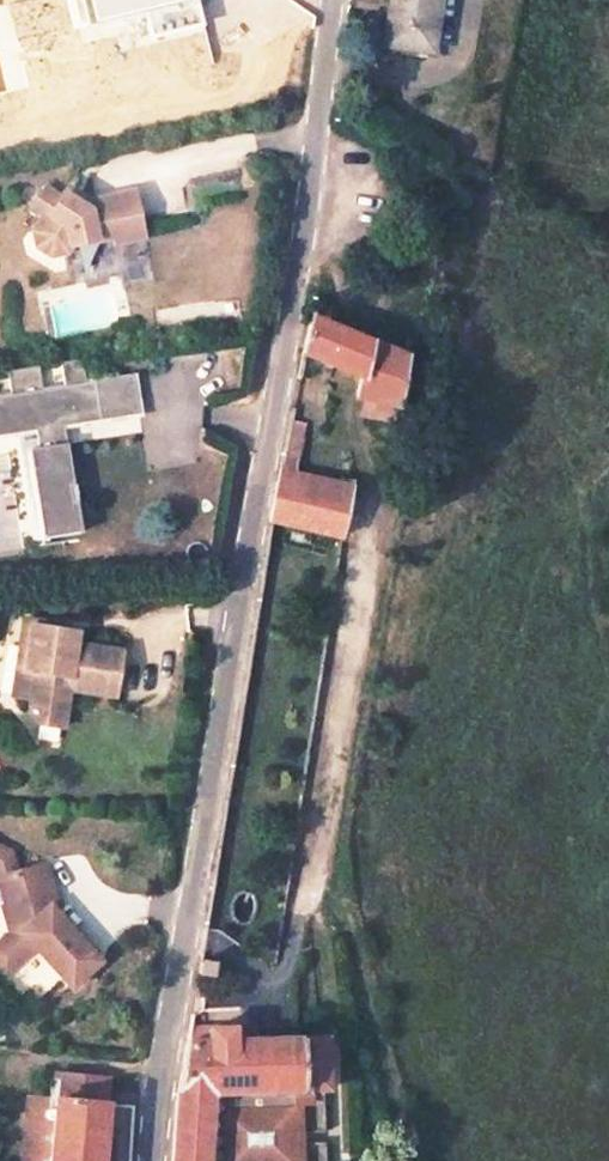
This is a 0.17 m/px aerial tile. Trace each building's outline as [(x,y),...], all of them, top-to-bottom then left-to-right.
[(383,35),(432,44),(438,0),(388,0),(383,35)] [(80,248),(123,237),(124,245),(156,237),(146,191),(105,200),(104,200),(92,192),(86,201),(70,191),(64,199),(48,189),(34,209),(47,216),(46,217),(38,231),(44,250),(49,252),(60,258),(76,254),(80,248)] [(306,349),(369,373),(367,392),(398,398),(407,349),(312,316),(312,319),(306,349)] [(0,403),(0,442),(42,436),(45,454),(34,455),(48,544),(86,539),(81,508),(78,508),(76,491),(79,491),(70,431),(147,420),(141,382),(93,389),(90,365),(68,368),(72,392),(49,395),(46,372),(14,376),(18,400),(0,403)] [(334,538),(346,481),(293,470),(303,424),(287,420),(264,523),(334,538)] [(41,673),(48,629),(34,627),(26,670),(41,673)] [(129,658),(67,647),(69,633),(48,629),(41,673),(26,670),(21,698),(40,702),(35,723),(69,730),(74,695),(120,703),(129,658)] [(14,879),(6,854),(0,851),(0,889),(2,889),(10,915),(6,916),(13,939),(2,949),(24,972),(40,958),(75,994),(101,967),(57,920),(59,918),(44,870),(14,879)] [(2,949),(0,951),(0,978),(8,987),(24,972),(2,949)] [(222,954),(201,952),(199,966),(221,968),(222,954)] [(191,1013),(179,1099),(177,1126),(174,1160),(296,1160),(295,1120),(305,1119),(305,1107),(324,1108),(324,1084),(329,1084),(327,1037),(212,1035),(212,1016),(191,1013)] [(32,1094),(26,1160),(105,1160),(114,1076),(58,1071),(55,1096),(32,1094)]
